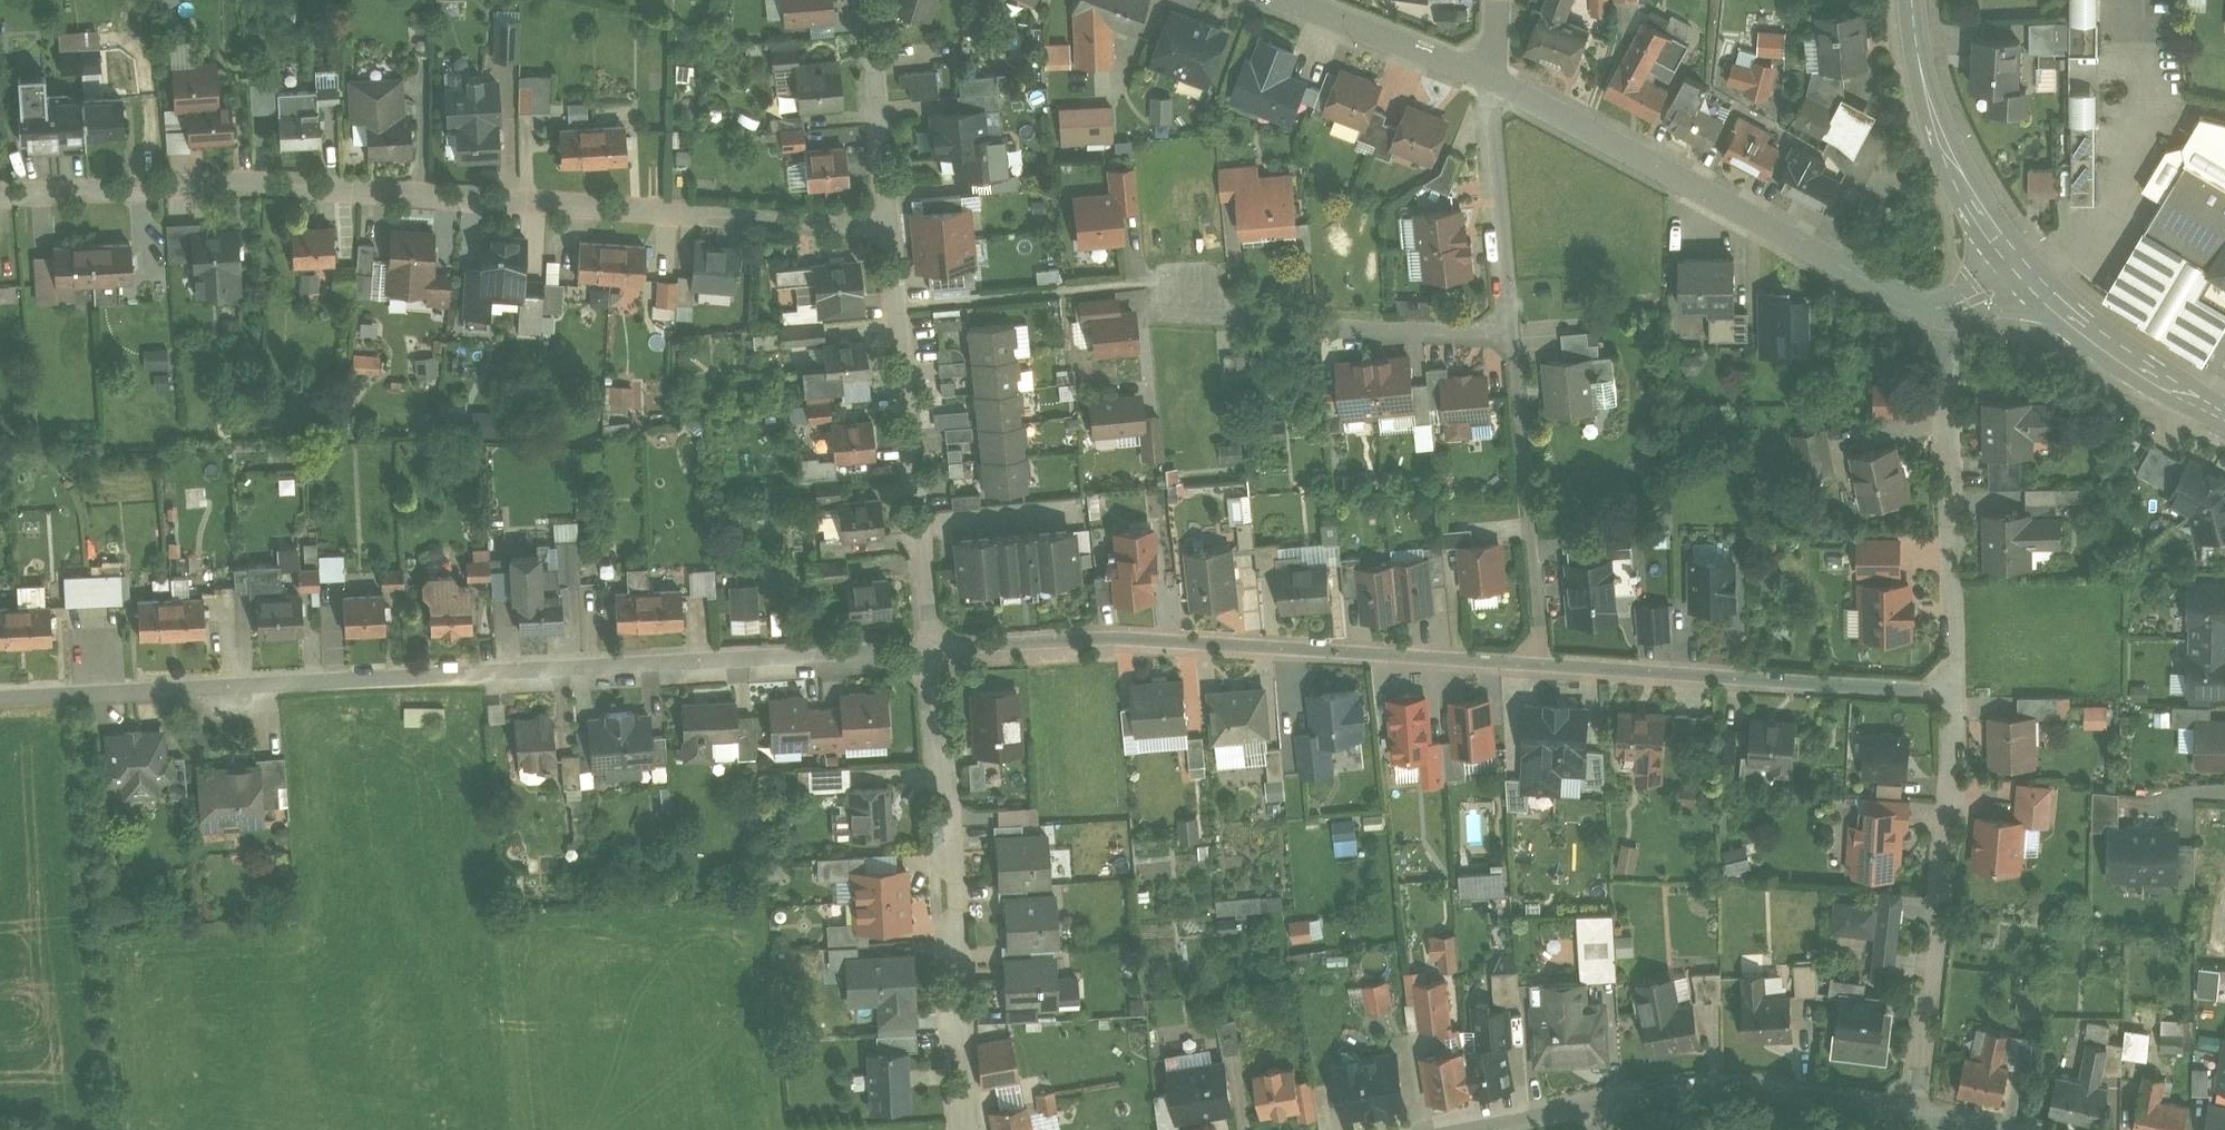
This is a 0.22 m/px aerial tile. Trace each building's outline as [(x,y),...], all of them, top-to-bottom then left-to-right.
[(787,27),(833,22),(831,0),(784,0),(787,27)] [(894,7),(915,13),(915,12),(929,16),(933,0),(896,0),(894,7)] [(1072,12),(1111,26),(1135,35),(1149,0),(1077,0),(1072,12)] [(1543,14),(1564,22),(1573,0),(1548,0),(1543,14)] [(1591,17),(1611,16),(1611,0),(1591,0),(1591,17)] [(2070,23),(2097,23),(2097,0),(2070,0),(2070,23)] [(1536,11),(1528,32),(1535,34),(1543,14),(1536,11)] [(1111,26),(1074,13),(1077,67),(1113,66),(1111,26)] [(1866,13),(1818,17),(1818,19),(1821,18),(1825,71),(1844,70),(1867,68),(1867,66),(1865,66),(1862,36),(1868,36),(1868,34),(1867,35),(1865,14),(1866,14),(1866,13)] [(1564,22),(1543,14),(1535,34),(1528,52),(1574,70),(1589,31),(1564,22)] [(1227,36),(1172,15),(1153,63),(1208,84),(1227,36)] [(522,22),(495,21),(494,61),(521,62),(522,22)] [(2056,22),(2029,24),(2029,55),(2039,55),(2039,68),(2056,68),(2055,55),(2056,55),(2056,22)] [(2097,23),(2070,23),(2070,54),(2097,54),(2097,23)] [(1645,24),(1634,44),(1656,56),(1666,35),(1645,24)] [(1786,36),(1760,34),(1759,55),(1784,57),(1786,36)] [(1666,35),(1656,56),(1678,68),(1689,47),(1666,35)] [(796,40),(771,43),(774,72),(798,69),(798,67),(796,40)] [(2018,41),(1978,40),(1975,89),(1994,90),(1993,111),(2024,112),(2025,91),(2015,90),(2018,41)] [(1049,42),(1049,68),(1074,68),(1074,42),(1049,42)] [(1294,55),(1263,43),(1254,66),(1248,64),(1234,101),(1289,122),(1304,85),(1285,78),(1294,55)] [(1656,56),(1634,44),(1621,69),(1627,72),(1643,80),(1656,56)] [(98,53),(79,54),(80,74),(99,73),(98,53)] [(79,54),(59,55),(60,75),(80,74),(79,54)] [(1766,101),(1775,67),(1755,62),(1753,70),(1748,89),(1746,96),(1766,101)] [(838,63),(798,67),(798,69),(774,72),(776,95),(798,93),(800,112),(842,108),(838,63)] [(216,69),(194,70),(188,65),(179,66),(173,72),(176,110),(187,109),(189,145),(233,142),(230,104),(218,105),(216,69)] [(1728,84),(1748,89),(1753,70),(1733,65),(1728,84)] [(1813,71),(1807,99),(1795,122),(1823,137),(1845,96),(1844,70),(1825,71),(1813,71)] [(936,71),(899,75),(900,88),(910,87),(911,100),(938,98),(936,71)] [(1341,77),(1328,72),(1316,104),(1328,108),(1341,77)] [(1643,80),(1627,72),(1613,98),(1655,120),(1669,93),(1643,80)] [(1379,88),(1342,74),(1341,77),(1328,108),(1327,113),(1362,127),(1364,127),(1371,110),(1379,88)] [(1686,77),(1676,97),(1683,100),(1697,107),(1707,88),(1686,77)] [(45,78),(18,80),(23,145),(28,145),(28,150),(60,148),(59,143),(87,141),(87,140),(84,102),(84,101),(46,104),(45,78)] [(483,78),(466,79),(467,86),(447,87),(447,95),(443,95),(444,113),(448,112),(449,127),(456,127),(457,145),(449,145),(450,159),(458,158),(459,162),(500,159),(498,124),(500,124),(498,84),(484,85),(483,78)] [(550,79),(520,78),(519,114),(549,115),(550,79)] [(400,82),(352,84),(356,144),(369,144),(370,157),(412,155),(411,137),(413,134),(410,132),(410,118),(396,119),(395,103),(401,103),(400,82)] [(277,85),(252,86),(253,115),(279,114),(277,85)] [(339,87),(317,89),(318,105),(340,104),(339,87)] [(312,92),(278,94),(280,114),(279,114),(281,149),(321,147),(319,112),(301,113),(301,108),(312,107),(312,92)] [(987,93),(958,96),(960,113),(982,111),(982,112),(989,112),(987,93)] [(1676,97),(1669,111),(1676,114),(1683,100),(1676,97)] [(1171,99),(1154,98),(1153,116),(1171,116),(1171,99)] [(122,100),(84,102),(87,140),(125,137),(122,100)] [(1697,107),(1683,100),(1676,114),(1668,128),(1710,150),(1725,122),(1697,107)] [(571,123),(591,121),(589,104),(570,106),(571,123)] [(1112,108),(1059,111),(1062,145),(1114,143),(1112,108)] [(1446,124),(1409,109),(1401,131),(1394,148),(1396,149),(1431,163),(1446,124)] [(1371,110),(1364,127),(1362,127),(1357,140),(1375,147),(1384,124),(1387,116),(1371,110)] [(960,113),(933,116),(934,127),(928,134),(930,148),(937,154),(937,156),(955,154),(957,180),(1008,175),(1004,137),(985,138),(982,112),(982,111),(960,113)] [(2201,116),(2183,145),(2166,150),(2142,190),(2162,202),(2145,230),(2191,256),(2224,275),(2224,121),(2201,116)] [(803,118),(778,121),(780,134),(781,134),(804,131),(803,118)] [(1759,130),(1738,119),(1734,128),(1738,130),(1755,138),(1759,130)] [(1401,131),(1384,124),(1375,147),(1372,155),(1390,162),(1396,149),(1394,148),(1401,131)] [(2094,125),(2072,125),(2072,204),(2094,204),(2094,125)] [(626,130),(596,132),(595,166),(628,164),(626,130)] [(1755,138),(1738,130),(1723,157),(1765,179),(1779,151),(1755,138)] [(804,131),(781,134),(783,151),(806,148),(804,131)] [(596,132),(562,134),(564,168),(595,166),(596,132)] [(1855,156),(1841,143),(1831,138),(1824,151),(1829,153),(1846,173),(1847,174),(1848,172),(1845,171),(1855,156)] [(1814,156),(1797,148),(1792,149),(1788,157),(1793,159),(1794,158),(1808,166),(1814,156)] [(843,152),(805,156),(809,191),(846,187),(843,152)] [(1450,154),(1441,174),(1424,185),(1424,186),(1449,196),(1464,160),(1450,154)] [(1808,166),(1794,158),(1793,159),(1779,186),(1827,211),(1841,184),(1821,173),(1827,163),(1814,156),(1808,166)] [(1256,168),(1232,170),(1234,184),(1239,184),(1239,183),(1258,181),(1256,168)] [(1135,169),(1110,171),(1112,195),(1117,194),(1119,210),(1139,208),(1135,169)] [(1232,170),(1219,171),(1222,200),(1240,199),(1239,184),(1234,184),(1232,170)] [(2056,171),(2029,171),(2030,199),(2056,198),(2056,171)] [(1258,181),(1239,183),(1240,199),(1244,238),(1245,246),(1297,241),(1296,233),(1297,233),(1292,178),(1258,181)] [(1112,195),(1076,199),(1080,246),(1122,242),(1119,210),(1117,194),(1112,195)] [(961,195),(921,199),(922,212),(962,209),(961,195)] [(922,212),(914,213),(917,243),(970,238),(967,208),(962,209),(922,212)] [(1462,211),(1417,215),(1420,248),(1424,247),(1468,243),(1467,228),(1463,229),(1462,211)] [(199,229),(167,231),(170,264),(193,262),(192,239),(199,238),(199,229)] [(331,229),(290,233),(294,269),(335,265),(331,229)] [(2203,367),(2224,330),(2224,319),(2190,300),(2186,297),(2184,285),(2181,271),(2191,256),(2145,230),(2103,300),(2203,367)] [(435,235),(392,232),(388,293),(428,296),(429,296),(430,277),(431,272),(433,272),(435,235)] [(199,238),(192,239),(193,262),(197,300),(238,296),(236,273),(239,273),(236,235),(199,238)] [(526,241),(484,238),(481,298),(520,301),(522,301),(523,283),(526,241)] [(970,238),(917,243),(920,272),(928,271),(973,267),(970,238)] [(1468,243),(1424,247),(1427,280),(1471,276),(1469,258),(1473,258),(1472,242),(1468,243)] [(614,245),(581,243),(579,280),(611,282),(614,245)] [(644,247),(614,245),(611,282),(642,284),(644,247)] [(128,246),(93,249),(96,286),(131,283),(128,246)] [(373,248),(356,247),(355,271),(353,271),(354,276),(371,277),(373,248)] [(738,252),(697,248),(694,279),(694,288),(695,288),(736,292),(737,276),(739,276),(740,270),(736,270),(738,252)] [(93,249),(57,251),(59,288),(96,286),(93,249)] [(2224,319),(2224,275),(2191,256),(2181,271),(2184,285),(2186,297),(2190,300),(2224,319)] [(1732,264),(1688,263),(1688,261),(1683,260),(1683,309),(1711,309),(1711,343),(1748,344),(1748,316),(1734,316),(1734,308),(1737,308),(1737,261),(1732,261),(1732,264)] [(858,263),(776,271),(777,289),(796,287),(798,305),(819,303),(820,314),(822,314),(863,310),(858,263)] [(973,267),(928,271),(930,291),(975,287),(973,267)] [(353,271),(331,272),(333,299),(354,298),(354,287),(354,276),(353,271)] [(452,279),(430,277),(429,296),(428,296),(427,308),(450,310),(452,279)] [(694,279),(679,278),(678,307),(694,308),(695,288),(694,288),(694,279)] [(544,285),(523,283),(522,301),(520,301),(518,334),(541,336),(542,315),(544,285)] [(655,283),(654,308),(676,310),(677,284),(655,283)] [(565,286),(544,285),(542,315),(563,316),(565,286)] [(1790,294),(1761,295),(1762,358),(1791,357),(1790,339),(1808,339),(1807,305),(1796,305),(1796,307),(1790,307),(1790,294)] [(1117,301),(1082,305),(1084,320),(1093,319),(1093,317),(1119,315),(1117,301)] [(819,303),(798,305),(799,313),(781,314),(783,329),(823,325),(822,314),(820,314),(819,303)] [(676,310),(654,308),(653,319),(675,321),(676,310)] [(1119,315),(1093,317),(1093,319),(1097,355),(1138,351),(1134,313),(1119,315)] [(960,316),(934,318),(936,332),(962,329),(960,316)] [(1014,324),(969,328),(973,362),(1013,358),(1013,357),(1012,344),(1016,344),(1014,324)] [(783,329),(781,330),(782,347),(825,342),(823,325),(783,329)] [(1589,332),(1562,335),(1564,362),(1600,359),(1599,345),(1590,346),(1589,332)] [(865,343),(824,347),(826,372),(803,374),(805,395),(843,392),(844,402),(871,399),(865,343)] [(951,349),(938,351),(939,364),(953,363),(951,349)] [(168,352),(146,354),(147,373),(169,372),(168,352)] [(1013,358),(973,362),(977,395),(1017,391),(1016,390),(1015,377),(1019,376),(1017,357),(1013,357),(1013,358)] [(1236,357),(1224,358),(1226,385),(1239,383),(1236,357)] [(434,358),(415,362),(420,382),(438,379),(434,358)] [(1564,362),(1547,363),(1551,416),(1595,413),(1593,381),(1616,380),(1614,358),(1600,359),(1564,362)] [(1408,359),(1374,363),(1379,419),(1388,418),(1391,415),(1413,413),(1414,413),(1412,387),(1409,361),(1410,361),(1409,359),(1408,359)] [(953,363),(939,364),(941,377),(967,375),(965,362),(953,363)] [(1374,363),(1339,366),(1338,366),(1338,367),(1341,393),(1343,419),(1344,419),(1366,417),(1370,420),(1379,419),(1374,363)] [(1447,369),(1426,371),(1428,385),(1430,411),(1445,409),(1443,384),(1449,383),(1447,369)] [(1449,383),(1443,384),(1445,409),(1447,426),(1491,422),(1487,380),(1449,383)] [(954,383),(941,384),(943,397),(956,396),(954,383)] [(614,413),(645,411),(643,385),(612,388),(614,413)] [(1428,385),(1412,387),(1414,413),(1413,413),(1414,427),(1431,425),(1430,411),(1428,385)] [(1909,387),(1875,388),(1876,420),(1910,419),(1909,387)] [(1017,391),(977,395),(980,428),(1020,425),(1020,424),(1018,410),(1023,410),(1021,390),(1016,390),(1017,391)] [(1341,393),(1325,395),(1329,435),(1346,433),(1344,419),(1343,419),(1341,393)] [(956,396),(943,397),(944,410),(970,408),(969,395),(956,396)] [(1132,397),(1092,402),(1095,437),(1143,432),(1144,432),(1143,421),(1141,405),(1132,398),(1132,397)] [(830,404),(808,407),(810,424),(832,421),(830,404)] [(2030,405),(1986,405),(1986,459),(1989,459),(2021,458),(2026,458),(2025,438),(2055,438),(2054,408),(2030,408),(2030,405)] [(808,407),(788,409),(790,425),(810,424),(808,407)] [(958,416),(945,417),(946,430),(959,429),(958,416)] [(1160,419),(1143,421),(1144,432),(1143,432),(1145,461),(1164,459),(1160,419)] [(1020,425),(980,428),(984,462),(1023,458),(1023,457),(1022,443),(1026,443),(1024,423),(1020,424),(1020,425)] [(871,426),(831,429),(834,464),(873,461),(871,426)] [(959,429),(946,430),(947,444),(974,441),(972,428),(959,429)] [(1824,432),(1793,438),(1802,483),(1833,477),(1824,432)] [(1243,446),(1219,449),(1221,467),(1245,465),(1243,446)] [(1895,449),(1852,458),(1863,511),(1909,500),(1905,480),(1902,481),(1895,449)] [(2138,474),(2150,481),(2165,456),(2152,449),(2138,474)] [(961,450),(948,452),(949,465),(963,463),(961,450)] [(1023,458),(984,462),(987,495),(1027,491),(1025,476),(1030,476),(1028,456),(1023,457),(1023,458)] [(2188,469),(2165,456),(2150,481),(2174,494),(2188,469)] [(2021,458),(1989,459),(1989,492),(2021,492),(2021,458)] [(964,477),(963,463),(949,465),(951,478),(964,477)] [(2190,465),(2188,469),(2174,494),(2168,504),(2170,505),(2171,504),(2185,512),(2189,518),(2190,519),(2224,492),(2224,484),(2190,465)] [(836,468),(805,471),(807,487),(816,486),(838,484),(836,468)] [(838,484),(816,486),(817,503),(840,501),(838,484)] [(2056,492),(2025,492),(2026,507),(2057,507),(2056,492)] [(2190,519),(2191,520),(2196,526),(2200,541),(2199,542),(2199,544),(2214,540),(2224,537),(2224,492),(2190,519)] [(979,496),(953,498),(954,512),(980,509),(979,496)] [(880,502),(839,506),(840,510),(819,512),(821,531),(825,530),(826,542),(826,543),(844,542),(884,538),(880,502)] [(2057,507),(2026,507),(2026,517),(2027,517),(2027,524),(2057,524),(2057,507)] [(2026,517),(1987,518),(1988,572),(2028,571),(2028,570),(2037,570),(2036,548),(2060,548),(2060,524),(2057,524),(2027,524),(2027,517),(2026,517)] [(1252,523),(1237,524),(1239,552),(1255,551),(1254,549),(1252,523)] [(1154,531),(1116,535),(1120,577),(1114,578),(1117,605),(1154,601),(1151,568),(1158,567),(1154,531)] [(1471,532),(1441,534),(1443,548),(1443,552),(1461,550),(1473,549),(1471,532)] [(1003,539),(995,539),(993,542),(958,545),(962,592),(983,590),(985,592),(999,591),(1001,588),(1016,587),(1019,589),(1055,585),(1057,583),(1078,581),(1074,534),(1038,538),(1035,536),(1028,536),(1026,539),(1006,541),(1003,539)] [(2214,540),(2214,562),(2224,563),(2224,537),(2214,540)] [(1592,539),(1563,541),(1564,556),(1571,555),(1572,568),(1569,568),(1573,602),(1568,602),(1571,627),(1618,622),(1615,588),(1636,586),(1635,581),(1639,580),(1638,575),(1634,576),(1632,550),(1593,553),(1592,539)] [(844,542),(826,543),(826,542),(822,543),(824,565),(846,563),(844,542)] [(1899,543),(1859,543),(1859,578),(1893,577),(1899,577),(1899,543)] [(578,544),(555,545),(556,566),(558,566),(558,584),(561,584),(561,587),(581,586),(578,544)] [(1473,549),(1461,550),(1465,595),(1503,591),(1498,546),(1473,549)] [(1278,547),(1254,549),(1255,551),(1257,579),(1279,577),(1278,561),(1280,561),(1278,547)] [(1443,548),(1423,550),(1425,563),(1426,563),(1428,590),(1446,588),(1443,552),(1443,548)] [(280,566),(249,567),(249,569),(250,594),(250,599),(258,599),(259,635),(301,634),(299,597),(282,598),(281,573),(298,572),(298,571),(297,549),(279,549),(280,566)] [(473,582),(510,580),(509,565),(493,566),(492,549),(471,550),(473,582)] [(1231,552),(1189,556),(1194,611),(1236,607),(1231,552)] [(539,556),(511,558),(514,598),(517,598),(520,633),(564,630),(561,587),(561,584),(558,584),(558,566),(556,566),(539,567),(539,556)] [(344,557),(319,558),(319,570),(320,582),(345,581),(344,557)] [(1303,570),(1302,559),(1280,561),(1278,561),(1279,577),(1283,614),(1333,610),(1329,568),(1303,570)] [(1360,560),(1340,561),(1344,601),(1362,600),(1360,572),(1361,572),(1360,560)] [(1742,560),(1693,562),(1694,612),(1743,611),(1742,560)] [(824,565),(807,566),(808,584),(848,580),(846,563),(824,565)] [(1425,563),(1393,566),(1398,621),(1398,617),(1431,615),(1428,590),(1426,563),(1425,563)] [(1361,572),(1360,572),(1362,600),(1364,624),(1398,621),(1393,566),(1392,566),(1392,569),(1361,572)] [(249,569),(234,570),(235,595),(250,594),(249,569)] [(319,570),(298,571),(298,572),(298,590),(320,589),(320,582),(319,570)] [(691,572),(693,597),(718,595),(716,571),(691,572)] [(404,572),(381,574),(382,590),(405,589),(404,572)] [(121,576),(106,577),(108,604),(122,603),(121,576)] [(106,577),(65,579),(66,606),(108,604),(106,577)] [(1893,577),(1864,578),(1864,588),(1893,587),(1893,577)] [(1114,578),(1095,580),(1098,607),(1117,605),(1114,578)] [(455,579),(433,580),(427,586),(427,595),(433,601),(435,621),(432,622),(432,628),(434,629),(435,636),(440,635),(441,638),(449,637),(450,635),(475,634),(473,589),(460,589),(460,584),(455,579)] [(888,582),(847,586),(850,622),(892,618),(888,582)] [(1864,588),(1859,588),(1860,608),(1864,612),(1864,641),(1909,641),(1909,623),(1913,623),(1913,605),(1909,605),(1908,587),(1893,587),(1864,588)] [(2190,589),(2189,628),(2192,628),(2192,643),(2212,643),(2212,626),(2224,626),(2224,590),(2190,589)] [(735,594),(737,641),(765,639),(762,593),(735,594)] [(683,595),(648,597),(650,631),(685,630),(683,595)] [(384,596),(343,598),(346,634),(386,632),(384,596)] [(648,597),(616,598),(618,632),(650,631),(648,597)] [(203,599),(171,601),(173,636),(205,635),(203,599)] [(171,601),(139,602),(141,638),(173,636),(171,601)] [(50,607),(17,608),(18,644),(51,642),(50,607)] [(0,609),(0,645),(18,644),(17,608),(0,609)] [(1653,612),(1656,642),(1673,640),(1670,610),(1653,612)] [(1653,612),(1637,613),(1640,643),(1656,642),(1653,612)] [(2192,643),(2192,658),(2188,658),(2188,696),(2224,697),(2224,661),(2211,660),(2212,643),(2192,643)] [(2212,643),(2211,660),(2224,661),(2224,643),(2212,643)] [(1183,683),(1132,688),(1134,711),(1136,737),(1124,738),(1125,756),(1188,750),(1187,741),(1186,732),(1187,732),(1183,683)] [(1017,691),(973,694),(978,757),(1022,753),(1017,691)] [(1261,694),(1210,699),(1215,747),(1266,742),(1261,694)] [(1355,695),(1311,700),(1315,737),(1316,745),(1329,744),(1360,740),(1359,726),(1364,725),(1362,708),(1357,709),(1355,695)] [(887,697),(842,699),(842,710),(844,745),(846,745),(847,745),(846,742),(887,740),(887,742),(889,742),(887,697)] [(1425,703),(1417,703),(1417,698),(1398,700),(1399,705),(1391,705),(1395,763),(1422,761),(1430,760),(1429,747),(1425,703)] [(2058,700),(2018,701),(2018,721),(2034,721),(2058,721),(2058,700)] [(806,701),(771,704),(773,748),(808,746),(809,746),(807,712),(806,701)] [(736,703),(683,706),(685,761),(711,760),(710,740),(738,739),(737,718),(736,703)] [(1489,705),(1452,707),(1455,745),(1456,758),(1464,757),(1467,757),(1473,762),(1485,761),(1491,755),(1492,755),(1489,705)] [(2211,710),(2173,709),(2173,729),(2197,730),(2197,725),(2211,725),(2211,710)] [(842,710),(823,711),(826,751),(846,750),(846,745),(844,745),(842,710)] [(1585,713),(1526,710),(1522,796),(1557,797),(1558,774),(1583,775),(1583,755),(1585,713)] [(823,711),(807,712),(809,746),(808,746),(808,752),(826,751),(823,711)] [(1134,711),(1121,712),(1124,738),(1136,737),(1134,711)] [(636,718),(631,714),(619,715),(625,779),(639,777),(638,772),(643,767),(654,766),(651,739),(649,717),(636,718)] [(603,721),(590,722),(593,757),(594,772),(605,771),(610,775),(610,780),(625,779),(619,715),(607,716),(603,721)] [(534,721),(516,722),(521,779),(529,784),(539,783),(546,777),(545,769),(549,769),(556,764),(552,720),(544,716),(540,716),(534,721)] [(1667,719),(1621,716),(1618,755),(1663,758),(1664,758),(1667,719)] [(753,717),(737,718),(738,739),(739,762),(756,761),(753,717)] [(1692,721),(1677,720),(1674,749),(1690,751),(1692,721)] [(2018,721),(1990,721),(1991,770),(2035,770),(2034,721),(2018,721)] [(1767,725),(1750,724),(1748,761),(1742,761),(1741,781),(1774,783),(1774,778),(1791,780),(1795,727),(1792,727),(1792,731),(1767,729),(1767,725)] [(2197,725),(2197,730),(2196,769),(2224,769),(2224,726),(2211,725),(2197,725)] [(591,730),(577,732),(580,758),(593,757),(591,730)] [(1736,732),(1718,731),(1716,764),(1733,765),(1736,732)] [(161,733),(139,735),(139,734),(128,735),(129,736),(110,738),(112,763),(106,764),(108,783),(126,781),(128,794),(156,792),(155,779),(169,778),(171,778),(169,758),(164,759),(161,733)] [(1316,745),(1315,737),(1297,739),(1301,779),(1332,776),(1329,744),(1316,745)] [(1894,737),(1882,737),(1878,740),(1866,739),(1864,779),(1906,781),(1909,742),(1897,741),(1894,737)] [(666,738),(651,739),(654,766),(668,765),(666,738)] [(1203,740),(1187,741),(1188,750),(1190,771),(1205,769),(1203,740)] [(1455,745),(1442,746),(1445,785),(1466,784),(1464,757),(1456,758),(1455,745)] [(1442,746),(1429,747),(1430,760),(1422,761),(1424,787),(1445,785),(1442,746)] [(1281,752),(1265,753),(1268,785),(1284,783),(1281,752)] [(1582,790),(1604,791),(1603,756),(1583,755),(1583,775),(1582,790)] [(579,756),(562,757),(565,790),(581,789),(580,773),(579,758),(579,756)] [(1663,758),(1639,756),(1638,784),(1661,785),(1663,758)] [(185,757),(169,758),(171,778),(169,778),(171,799),(188,797),(185,757)] [(285,757),(257,759),(258,768),(259,768),(263,809),(276,808),(274,787),(287,786),(285,757)] [(580,758),(579,758),(580,773),(594,772),(593,757),(580,758)] [(985,764),(969,765),(972,791),(987,790),(985,764)] [(258,768),(200,773),(203,817),(238,814),(239,825),(264,823),(263,809),(259,768),(258,768)] [(849,769),(809,771),(810,789),(850,787),(849,769)] [(1205,769),(1190,771),(1190,780),(1206,778),(1205,769)] [(1520,784),(1508,783),(1506,813),(1527,814),(1528,797),(1520,796),(1520,784)] [(2052,790),(2020,787),(2019,801),(2051,804),(2052,790)] [(672,810),(670,788),(662,789),(664,811),(672,810)] [(888,789),(850,792),(851,794),(846,798),(847,807),(852,810),(853,839),(891,837),(891,835),(895,831),(894,822),(890,819),(888,789)] [(2019,801),(2018,801),(2016,825),(2022,825),(2022,827),(2050,830),(2052,804),(2051,804),(2019,801)] [(1910,804),(1870,802),(1869,815),(1903,817),(1901,833),(1908,834),(1910,804)] [(2119,804),(2093,804),(2092,829),(2118,830),(2119,804)] [(1028,809),(993,811),(994,828),(1023,826),(1030,826),(1028,809)] [(1036,809),(1028,809),(1030,826),(1037,825),(1036,809)] [(1869,815),(1859,814),(1857,844),(1850,844),(1849,861),(1856,862),(1855,879),(1891,881),(1894,844),(1900,845),(1901,833),(1903,817),(1869,815)] [(1196,821),(1180,822),(1182,845),(1198,843),(1196,821)] [(1354,822),(1332,825),(1334,842),(1356,840),(1354,822)] [(2016,825),(1980,822),(1975,872),(2017,875),(2022,827),(2022,825),(2016,825)] [(1023,826),(994,828),(995,841),(996,841),(1024,839),(1023,826)] [(2134,834),(2111,833),(2110,880),(2121,880),(2124,883),(2144,884),(2144,832),(2134,832),(2134,834)] [(2177,834),(2154,834),(2154,832),(2144,832),(2144,884),(2163,884),(2166,881),(2176,881),(2177,881),(2177,848),(2177,834)] [(1024,840),(996,841),(999,887),(999,888),(1027,887),(1051,885),(1048,838),(1024,839),(1024,840)] [(1641,851),(1623,847),(1618,874),(1635,878),(1641,851)] [(2195,848),(2177,848),(2177,881),(2176,881),(2175,888),(2195,888),(2195,848)] [(865,858),(829,860),(830,882),(854,881),(854,873),(866,872),(865,858)] [(1751,861),(1728,864),(1729,873),(1752,870),(1751,861)] [(866,872),(854,873),(854,881),(855,903),(908,900),(906,870),(866,872)] [(1504,874),(1459,876),(1460,906),(1505,904),(1504,874)] [(1027,887),(999,888),(999,887),(998,887),(999,902),(1004,901),(1028,900),(1027,887)] [(1873,911),(1836,907),(1833,934),(1877,939),(1876,954),(1895,956),(1902,897),(1875,895),(1873,911)] [(1028,900),(1004,901),(1007,948),(1008,949),(1031,948),(1059,946),(1056,898),(1028,900)] [(1259,900),(1260,914),(1282,912),(1281,898),(1259,900)] [(908,900),(855,903),(856,925),(856,932),(857,932),(857,933),(869,932),(909,930),(908,900)] [(1259,900),(1217,903),(1218,918),(1260,914),(1259,900)] [(1613,918),(1578,920),(1582,982),(1617,980),(1616,963),(1615,942),(1613,918)] [(1237,921),(1220,922),(1221,933),(1238,931),(1237,921)] [(1310,922),(1291,924),(1293,947),(1313,944),(1310,922)] [(856,932),(828,933),(829,949),(858,948),(869,947),(869,932),(857,933),(857,932),(856,932)] [(1455,937),(1434,939),(1436,960),(1440,960),(1441,972),(1458,971),(1455,937)] [(1634,961),(1633,940),(1615,942),(1616,963),(1634,961)] [(858,948),(829,949),(830,965),(846,964),(846,963),(859,962),(858,948)] [(1031,948),(1008,949),(1007,948),(1002,948),(1003,963),(1004,963),(1032,961),(1031,948)] [(1895,956),(1876,954),(1873,980),(1900,983),(1903,956),(1895,956)] [(859,962),(846,963),(846,964),(848,1003),(884,1001),(885,1023),(914,1021),(913,1000),(914,1000),(912,959),(859,962)] [(1032,961),(1004,963),(1007,1010),(1039,1008),(1079,1006),(1078,978),(1057,980),(1056,960),(1032,961)] [(1818,967),(1794,968),(1796,1000),(1817,999),(1818,967)] [(2209,967),(2207,1000),(2224,1001),(2224,967),(2209,967)] [(1446,980),(1427,982),(1426,972),(1415,974),(1416,983),(1415,984),(1418,1005),(1421,1029),(1451,1026),(1446,980)] [(1518,972),(1491,974),(1493,1005),(1520,1004),(1518,972)] [(2040,974),(2027,973),(2025,988),(2038,990),(2040,974)] [(1721,975),(1698,975),(1698,1005),(1721,1004),(1721,975)] [(1764,976),(1743,978),(1745,1002),(1744,1002),(1746,1041),(1793,1038),(1790,999),(1765,1001),(1764,976)] [(1385,982),(1366,985),(1370,1014),(1389,1012),(1385,982)] [(1669,1009),(1664,982),(1643,987),(1649,1014),(1644,1015),(1653,1058),(1673,1054),(1672,1049),(1698,1044),(1691,1005),(1669,1009)] [(1584,984),(1551,985),(1552,1011),(1533,1012),(1537,1067),(1608,1063),(1605,1007),(1585,1008),(1584,984)] [(1884,1002),(1840,997),(1833,1057),(1885,1063),(1887,1039),(1880,1038),(1884,1002)] [(1418,1005),(1406,1006),(1409,1031),(1421,1029),(1418,1005)] [(1008,1023),(1040,1021),(1039,1008),(1007,1010),(1008,1023)] [(1496,1010),(1473,1014),(1481,1056),(1503,1052),(1496,1010)] [(1235,1020),(1217,1023),(1223,1056),(1241,1053),(1235,1020)] [(2111,1030),(2088,1028),(2087,1039),(2107,1043),(2109,1044),(2111,1030)] [(2152,1060),(2154,1032),(2127,1030),(2126,1058),(2152,1060)] [(2007,1037),(1986,1033),(1979,1063),(2001,1068),(2003,1057),(2007,1037)] [(917,1051),(916,1034),(878,1036),(879,1053),(909,1052),(917,1051)] [(2166,1036),(2165,1049),(2184,1050),(2185,1037),(2166,1036)] [(2020,1040),(2007,1037),(2003,1057),(2016,1060),(2020,1040)] [(1012,1040),(978,1046),(985,1088),(1019,1083),(1012,1040)] [(2109,1044),(2107,1043),(2106,1050),(2108,1050),(2102,1075),(2122,1075),(2123,1046),(2109,1044)] [(2088,1046),(2080,1083),(2057,1078),(2049,1115),(2099,1126),(2107,1089),(2100,1087),(2102,1075),(2108,1050),(2106,1050),(2088,1046)] [(1396,1055),(1364,1061),(1348,1049),(1336,1066),(1335,1066),(1345,1118),(1405,1107),(1396,1055)] [(1464,1051),(1421,1059),(1429,1102),(1472,1094),(1466,1058),(1464,1051)] [(1481,1056),(1466,1058),(1472,1094),(1513,1087),(1507,1051),(1503,1052),(1481,1056)] [(879,1053),(867,1054),(868,1070),(873,1070),(876,1112),(912,1110),(909,1052),(879,1053)] [(1979,1063),(1965,1060),(1957,1097),(2000,1106),(2008,1070),(2001,1068),(1979,1063)] [(1226,1063),(1205,1067),(1205,1071),(1172,1077),(1171,1073),(1169,1073),(1172,1094),(1176,1120),(1178,1120),(1199,1116),(1198,1112),(1231,1106),(1232,1110),(1234,1110),(1226,1063)] [(1294,1070),(1255,1077),(1263,1118),(1302,1111),(1297,1083),(1294,1070)] [(2208,1071),(2193,1071),(2193,1096),(2208,1096),(2208,1071)] [(2165,1080),(2144,1075),(2139,1098),(2161,1102),(2165,1082),(2165,1080)] [(1304,1121),(1316,1119),(1309,1081),(1297,1083),(1302,1111),(1304,1121)] [(2173,1083),(2165,1082),(2161,1102),(2169,1104),(2173,1083)] [(1053,1093),(1038,1096),(1041,1117),(1056,1114),(1053,1093)] [(1156,1097),(1160,1129),(1180,1129),(1178,1120),(1176,1120),(1172,1094),(1156,1097)] [(2139,1098),(2133,1129),(2184,1129),(2188,1108),(2169,1104),(2161,1102),(2139,1098)] [(2209,1105),(2206,1129),(2224,1129),(2224,1108),(2209,1105)] [(992,1113),(995,1129),(1030,1129),(1025,1107),(992,1113)]
